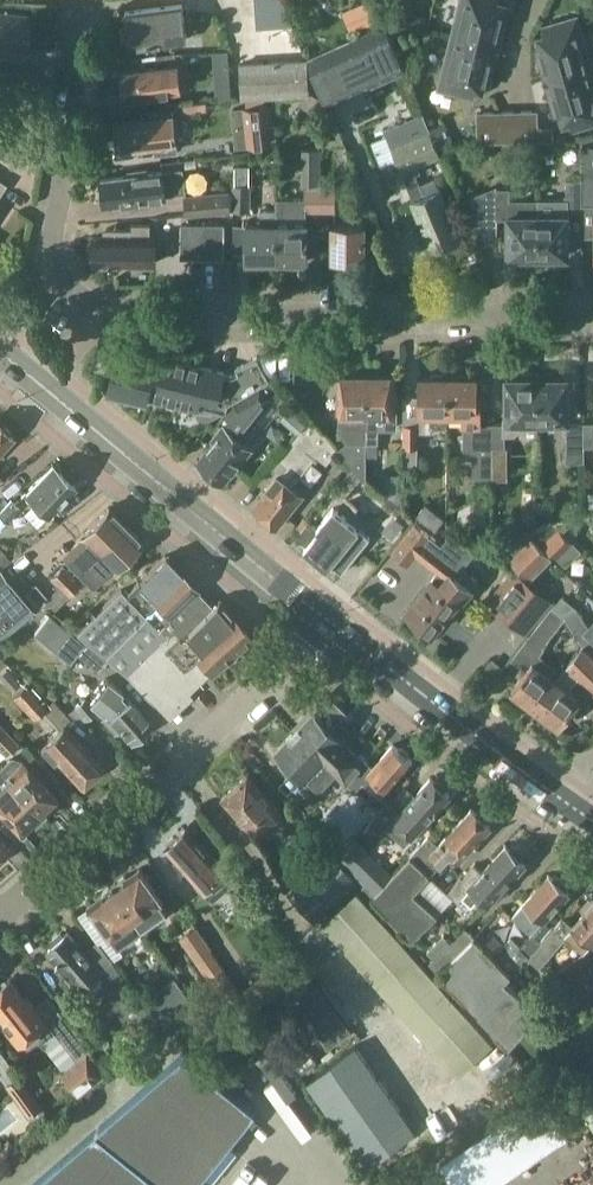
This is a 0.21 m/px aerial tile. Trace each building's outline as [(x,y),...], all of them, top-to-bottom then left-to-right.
[(365,26),(383,18),(375,0),(368,0),(356,5),(365,26)] [(454,36),(495,46),(498,34),(503,35),(508,14),(503,12),(506,2),(498,0),(462,0),(454,36)] [(183,3),(126,9),(130,45),(187,39),(183,3)] [(28,14),(0,11),(0,45),(25,48),(28,14)] [(399,13),(395,29),(424,35),(427,19),(399,13)] [(548,67),(551,79),(592,67),(579,24),(566,28),(564,20),(544,26),(546,33),(539,36),(542,46),(537,47),(543,68),(548,67)] [(311,57),(331,100),(405,66),(385,23),(311,57)] [(492,58),(495,46),(454,36),(443,80),(456,83),(455,90),(475,95),(477,88),(484,90),(487,80),(491,81),(497,59),(492,58)] [(239,63),(241,96),(307,92),(305,59),(239,63)] [(178,63),(122,70),(125,95),(181,88),(178,63)] [(592,121),(592,120),(591,114),(592,113),(592,71),(592,67),(551,79),(555,91),(550,92),(556,113),(561,112),(564,122),(571,120),(574,127),(592,121)] [(231,76),(215,77),(217,100),(233,99),(231,76)] [(325,101),(309,91),(301,105),(317,114),(325,101)] [(250,145),(273,144),(271,106),(248,107),(250,145)] [(119,146),(155,142),(156,151),(177,148),(172,107),(152,110),(153,117),(116,121),(117,129),(114,132),(115,137),(119,139),(119,146)] [(519,140),(518,110),(480,112),(480,141),(519,140)] [(518,110),(519,140),(554,139),(553,126),(538,126),(538,110),(518,110)] [(422,114),(387,129),(393,145),(404,169),(413,165),(439,154),(430,131),(429,130),(422,114)] [(317,145),(346,144),(337,123),(333,125),(338,138),(317,139),(317,145)] [(583,135),(585,142),(592,140),(592,137),(591,132),(583,135)] [(583,146),(583,175),(583,204),(592,204),(592,146),(583,146)] [(305,198),(278,198),(279,258),(286,258),(289,261),(300,261),(302,258),(308,258),(308,222),(307,222),(307,211),(321,211),(321,183),(320,149),(303,150),(303,184),(305,184),(305,198)] [(250,165),(235,165),(236,179),(249,179),(250,179),(250,165)] [(404,169),(402,170),(414,200),(415,199),(434,246),(461,235),(442,188),(426,195),(413,165),(404,169)] [(130,174),(103,177),(106,204),(167,197),(167,190),(187,187),(184,167),(150,171),(149,167),(132,169),(133,170),(130,174)] [(583,204),(583,175),(576,175),(576,180),(567,180),(567,199),(539,199),(538,257),(553,257),(553,253),(567,253),(567,207),(583,207),(583,204)] [(252,210),(251,184),(249,184),(249,181),(236,181),(236,210),(252,210)] [(336,183),(321,183),(321,211),(336,211),(336,183)] [(538,257),(539,199),(539,195),(509,195),(509,184),(497,184),(497,211),(509,211),(509,252),(522,252),(522,257),(538,257)] [(188,214),(230,210),(228,191),(186,195),(188,214)] [(262,208),(262,222),(246,222),(246,258),(279,258),(278,198),(277,198),(277,208),(262,208)] [(157,237),(152,237),(152,223),(133,222),(133,227),(108,227),(108,235),(95,235),(95,262),(132,262),(157,262),(157,237)] [(181,257),(224,257),(225,223),(182,223),(181,257)] [(375,240),(365,240),(365,223),(333,223),(334,258),(365,258),(375,257),(375,240)] [(0,281),(0,308),(2,309),(14,291),(0,281)] [(156,363),(118,353),(109,390),(147,400),(149,393),(199,406),(224,412),(227,410),(228,404),(271,380),(258,357),(236,369),(239,373),(235,376),(157,356),(156,363)] [(343,412),(350,412),(350,439),(349,439),(335,423),(326,431),(340,447),(338,448),(354,467),(362,476),(365,479),(366,441),(367,375),(343,375),(343,412)] [(392,375),(367,375),(366,441),(379,441),(379,412),(392,412),(392,375)] [(449,413),(449,376),(420,376),(420,412),(421,412),(421,428),(432,428),(432,412),(449,413)] [(449,376),(449,413),(464,413),(464,424),(465,425),(465,458),(474,458),(474,476),(493,476),(493,475),(492,425),(481,425),(481,397),(477,397),(477,376),(449,376)] [(503,419),(503,425),(492,425),(493,475),(505,475),(506,435),(515,435),(521,429),(521,419),(539,419),(539,377),(508,377),(508,419),(503,419)] [(569,377),(539,377),(539,419),(569,419),(569,377)] [(262,386),(234,402),(254,418),(273,396),(275,398),(281,391),(269,382),(264,389),(262,386)] [(223,481),(250,448),(235,435),(242,427),(234,420),(227,428),(225,426),(213,440),(214,441),(198,460),(223,481)] [(585,446),(584,422),(567,423),(567,461),(585,461),(585,446)] [(584,422),(585,446),(592,446),(592,422),(584,422)] [(13,436),(0,424),(0,451),(13,436)] [(288,465),(280,475),(277,473),(267,485),(269,486),(253,505),(278,525),(303,493),(292,485),(323,448),(302,429),(278,457),(288,465)] [(420,432),(404,432),(404,447),(406,447),(405,463),(418,463),(418,447),(419,447),(420,432)] [(50,514),(77,485),(54,464),(27,493),(50,514)] [(362,476),(354,467),(332,493),(342,501),(362,476)] [(388,473),(388,489),(401,489),(402,473),(388,473)] [(8,522),(21,507),(11,499),(0,512),(0,515),(8,522)] [(80,568),(126,523),(110,507),(81,536),(85,539),(68,555),(80,568)] [(307,546),(305,548),(306,548),(328,567),(331,563),(342,572),(371,537),(342,514),(335,508),(334,508),(318,528),(320,530),(307,546)] [(126,523),(80,568),(94,582),(110,566),(113,569),(142,540),(126,523)] [(416,524),(394,552),(408,563),(416,553),(428,563),(439,572),(407,612),(433,633),(452,609),(455,611),(480,581),(457,562),(469,547),(453,534),(452,533),(443,545),(416,524)] [(560,527),(545,542),(559,556),(574,541),(560,527)] [(515,554),(511,558),(528,575),(542,561),(549,554),(541,546),(532,537),(532,538),(525,544),(515,554)] [(0,568),(11,559),(0,545),(0,569),(0,568)] [(166,555),(127,595),(122,590),(96,615),(90,609),(71,628),(86,640),(109,659),(127,674),(209,601),(197,589),(198,588),(166,555)] [(50,578),(59,588),(45,600),(55,609),(80,584),(72,576),(74,574),(64,564),(50,578)] [(36,609),(0,568),(0,569),(0,639),(36,609)] [(489,604),(527,634),(554,600),(517,570),(489,604)] [(209,601),(127,674),(145,694),(154,703),(167,692),(176,702),(251,636),(220,601),(214,606),(209,601)] [(530,636),(543,646),(566,618),(553,607),(530,636)] [(109,659),(86,640),(84,643),(49,615),(34,633),(70,662),(77,653),(99,671),(109,659)] [(557,680),(536,708),(544,714),(541,718),(553,727),(556,723),(559,725),(580,698),(568,689),(578,675),(592,689),(592,657),(583,646),(569,664),(557,680)] [(525,705),(527,701),(536,708),(557,680),(534,662),(512,690),(515,692),(512,696),(525,705)] [(12,691),(20,683),(8,669),(0,675),(0,677),(12,691)] [(86,698),(77,706),(88,718),(97,711),(97,710),(98,708),(105,712),(107,710),(109,713),(108,714),(109,714),(103,719),(115,734),(121,729),(132,741),(151,724),(128,697),(127,698),(122,692),(124,690),(108,678),(90,702),(86,698)] [(15,695),(13,697),(33,720),(47,707),(27,684),(23,687),(15,695)] [(344,740),(331,728),(345,714),(327,697),(297,728),(319,748),(339,770),(348,779),(365,759),(365,758),(364,760),(343,741),(344,740)] [(83,783),(102,765),(77,737),(74,740),(62,728),(43,745),(55,758),(58,755),(83,783)] [(319,748),(297,728),(276,749),(307,778),(320,789),(338,771),(346,779),(345,779),(357,790),(359,788),(348,779),(339,770),(319,748)] [(584,730),(577,738),(585,746),(592,737),(584,730)] [(377,744),(370,738),(360,749),(367,756),(377,744)] [(375,767),(365,759),(348,779),(359,788),(365,781),(382,796),(388,788),(389,789),(413,760),(394,744),(375,767)] [(46,813),(60,800),(24,760),(13,757),(0,769),(0,770),(46,813)] [(0,770),(0,771),(6,777),(0,782),(0,805),(0,808),(24,834),(46,813),(0,770)] [(260,837),(285,815),(250,774),(224,796),(260,837)] [(432,777),(407,804),(397,795),(371,823),(380,831),(385,826),(405,844),(450,794),(432,777)] [(410,855),(412,856),(390,879),(375,895),(413,938),(438,914),(414,891),(452,851),(461,859),(484,833),(491,825),(472,809),(470,811),(448,835),(447,835),(439,843),(429,835),(410,855)] [(238,880),(215,854),(203,841),(201,842),(189,827),(168,846),(192,874),(190,876),(213,902),(238,880)] [(463,878),(450,892),(468,909),(473,903),(482,894),(490,902),(527,862),(508,845),(482,873),(475,867),(464,879),(463,878)] [(334,852),(311,873),(337,900),(359,879),(342,861),(334,852)] [(170,907),(164,899),(141,868),(130,875),(129,873),(115,883),(146,924),(170,907)] [(390,879),(379,869),(364,885),(375,895),(390,879)] [(570,892),(550,874),(514,914),(534,932),(531,935),(530,938),(537,945),(553,928),(545,920),(570,892)] [(146,924),(115,883),(100,894),(102,897),(92,904),(120,943),(146,924)] [(359,892),(325,922),(460,1073),(494,1042),(460,1006),(449,993),(432,974),(359,892)] [(528,955),(540,967),(565,940),(562,938),(567,933),(585,949),(591,943),(592,944),(592,905),(575,925),(564,915),(553,928),(537,945),(531,952),(528,955)] [(158,1022),(143,1001),(114,960),(102,968),(70,931),(50,948),(74,975),(70,978),(81,990),(100,973),(120,1001),(116,1005),(140,1040),(161,1025),(158,1022)] [(445,934),(428,950),(433,956),(429,960),(439,970),(441,967),(466,943),(456,934),(450,940),(445,934)] [(466,943),(441,967),(439,970),(479,1010),(507,979),(528,955),(531,952),(537,945),(530,938),(522,947),(511,937),(493,954),(475,935),(466,943)] [(207,942),(191,953),(229,1008),(245,997),(231,976),(221,962),(207,942)] [(583,979),(592,988),(592,968),(583,979)] [(270,973),(246,989),(259,1008),(283,992),(272,975),(270,973)] [(79,1061),(64,1073),(80,1094),(106,1074),(93,1058),(97,1055),(50,993),(36,1003),(29,994),(27,996),(13,978),(0,988),(0,1009),(13,1026),(9,1029),(20,1044),(37,1031),(45,1040),(57,1031),(79,1061)] [(143,1001),(158,1022),(161,1020),(165,1025),(184,1011),(181,1007),(191,999),(176,978),(143,1001)] [(507,979),(479,1010),(510,1044),(540,1012),(507,979)] [(351,1029),(320,985),(300,998),(331,1043),(341,1036),(342,1038),(345,1036),(344,1034),(351,1029)] [(274,1003),(260,1012),(270,1026),(284,1017),(274,1003)] [(369,1166),(416,1133),(378,1079),(381,1077),(371,1063),(369,1065),(356,1047),(309,1080),(369,1166)] [(32,1184),(196,1184),(198,1182),(227,1145),(256,1109),(185,1052),(32,1184)] [(552,1093),(565,1080),(554,1070),(541,1084),(552,1093)] [(20,1074),(7,1084),(29,1114),(42,1105),(20,1074)] [(579,1103),(592,1124),(592,1094),(579,1103)] [(0,1146),(0,1149),(6,1158),(17,1150),(10,1139),(0,1146)]
